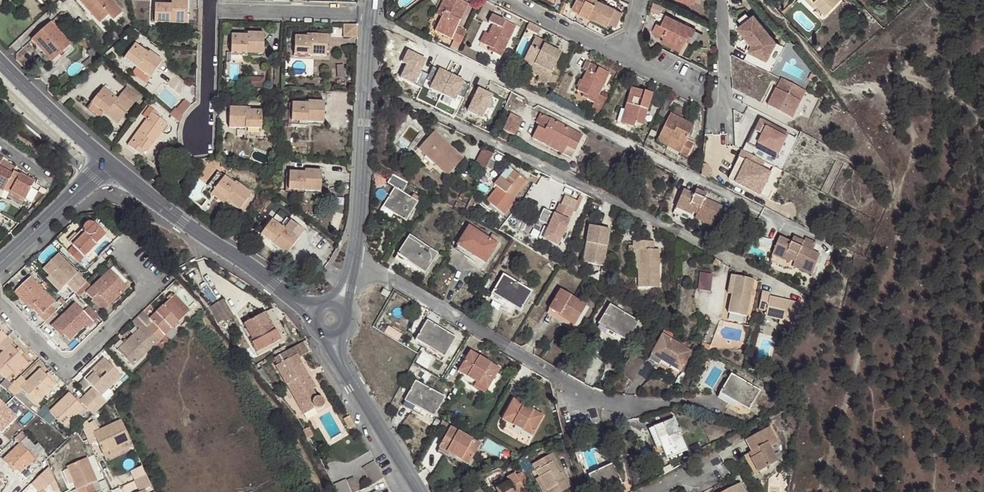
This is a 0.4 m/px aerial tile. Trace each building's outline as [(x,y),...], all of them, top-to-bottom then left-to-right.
[(100,22),(107,15),(112,19),(121,11),(111,0),(80,0),(100,22)] [(154,22),(186,24),(187,0),(171,0),(171,5),(155,4),(154,22)] [(460,44),(465,32),(456,27),(467,4),(459,1),(459,0),(444,0),(444,1),(442,0),(438,9),(444,11),(440,17),(434,32),(460,44)] [(571,8),(579,12),(580,10),(589,14),(588,17),(606,27),(615,9),(598,0),(576,0),(571,8)] [(817,4),(825,12),(838,0),(814,0),(817,4)] [(435,15),(440,17),(444,11),(438,9),(435,15)] [(580,10),(579,12),(578,14),(587,19),(588,17),(589,14),(580,10)] [(741,25),(749,18),(745,14),(738,20),(741,25)] [(483,43),(490,47),(495,50),(493,53),(500,56),(515,27),(491,15),(488,22),(493,24),(483,43)] [(656,24),(652,33),(663,39),(682,48),(685,42),(687,38),(690,39),(695,30),(666,15),(661,26),(656,24)] [(776,43),(753,15),(749,18),(741,25),(737,28),(752,46),(749,52),(767,61),(776,43)] [(49,23),(31,40),(49,59),(60,49),(62,51),(70,45),(49,23)] [(356,37),(357,26),(343,25),(342,37),(356,37)] [(231,36),(230,54),(263,55),(263,35),(247,34),(246,37),(231,36)] [(294,38),(294,56),(325,57),(326,37),(310,36),(310,39),(294,38)] [(555,87),(563,70),(554,65),(560,53),(543,44),(545,42),(535,37),(521,65),(548,78),(546,81),(546,82),(555,87)] [(682,48),(663,39),(661,43),(680,52),(682,48)] [(134,45),(124,58),(149,78),(161,62),(149,52),(147,55),(134,45)] [(421,87),(431,66),(405,51),(400,63),(406,66),(400,78),(421,87)] [(506,65),(501,62),(496,70),(501,73),(506,65)] [(581,97),(593,103),(594,101),(602,106),(606,98),(598,94),(608,73),(585,62),(581,69),(585,71),(576,90),(583,94),(581,97)] [(519,68),(546,81),(548,78),(521,65),(519,68)] [(472,86),(431,66),(421,87),(433,93),(435,89),(451,96),(443,111),(456,117),(472,86)] [(252,77),(253,86),(265,85),(264,76),(252,77)] [(806,93),(780,80),(767,106),(793,120),(806,93)] [(477,87),(469,112),(486,118),(494,93),(477,87)] [(103,88),(91,103),(117,124),(138,97),(125,88),(117,99),(103,88)] [(510,92),(503,88),(497,101),(505,104),(510,92)] [(629,88),(623,110),(627,111),(623,124),(633,127),(634,123),(642,125),(651,94),(629,88)] [(189,109),(192,106),(186,101),(178,110),(176,109),(171,115),(180,123),(182,120),(183,116),(185,112),(189,109)] [(594,101),(593,103),(591,108),(599,113),(602,106),(594,101)] [(292,104),(291,122),(323,124),(324,103),(308,103),(307,105),(292,104)] [(229,109),(228,129),(261,130),(262,112),(245,111),(245,109),(229,109)] [(142,114),(123,139),(128,143),(147,118),(142,114)] [(151,114),(127,146),(142,157),(145,152),(147,154),(168,126),(151,114)] [(521,120),(510,114),(502,131),(513,136),(521,120)] [(573,131),(539,114),(535,123),(538,124),(531,138),(548,146),(547,148),(562,154),(573,131)] [(655,142),(666,147),(668,142),(680,148),(678,153),(686,157),(693,144),(686,140),(693,125),(669,114),(655,142)] [(773,168),(788,139),(778,134),(779,131),(762,122),(756,133),(754,131),(743,153),(773,168)] [(782,173),(799,141),(779,131),(778,134),(788,139),(773,168),(782,173)] [(417,149),(447,176),(462,159),(432,132),(417,149)] [(668,142),(666,147),(678,153),(680,148),(668,142)] [(482,173),(492,155),(481,149),(472,168),(482,173)] [(782,173),(743,153),(729,181),(767,201),(782,173)] [(233,165),(218,159),(221,169),(227,174),(233,165)] [(504,182),(512,171),(509,169),(501,180),(504,182)] [(2,193),(4,189),(11,176),(0,170),(0,192),(2,193)] [(288,173),(288,191),(320,192),(321,171),(305,171),(304,173),(288,173)] [(489,197),(509,207),(513,202),(510,199),(524,181),(512,171),(504,182),(501,180),(499,178),(493,186),(496,189),(489,197)] [(13,172),(11,176),(4,189),(11,192),(24,200),(33,184),(13,172)] [(206,188),(213,192),(225,201),(239,212),(251,196),(238,186),(236,188),(217,174),(206,188)] [(398,178),(392,175),(386,184),(393,188),(383,204),(394,210),(392,214),(404,222),(416,202),(401,192),(407,183),(398,178)] [(691,194),(681,190),(672,213),(692,222),(693,219),(712,226),(721,206),(703,199),(705,193),(694,188),(691,194)] [(21,206),(24,200),(11,192),(7,198),(21,206)] [(225,201),(213,192),(210,195),(223,205),(225,201)] [(579,201),(562,192),(559,206),(573,212),(579,201)] [(502,215),(509,207),(489,197),(485,202),(502,215)] [(394,210),(383,204),(381,207),(392,214),(394,210)] [(559,245),(573,212),(559,206),(555,214),(543,209),(537,223),(547,226),(542,238),(559,245)] [(271,222),(260,236),(285,256),(303,233),(290,222),(283,231),(271,222)] [(78,239),(66,252),(77,263),(104,236),(93,225),(90,224),(87,224),(84,227),(83,230),(82,232),(83,234),(86,237),(81,242),(78,239)] [(467,226),(457,242),(468,249),(466,253),(483,264),(496,244),(467,226)] [(585,264),(602,266),(608,230),(587,226),(584,243),(584,244),(588,244),(585,264)] [(83,234),(78,239),(81,242),(86,237),(83,234)] [(437,254),(408,235),(395,255),(424,274),(437,254)] [(801,247),(803,242),(792,238),(790,242),(779,238),(769,261),(790,270),(791,268),(810,275),(819,255),(812,251),(801,247)] [(805,238),(803,242),(801,247),(812,251),(816,243),(805,238)] [(468,249),(457,242),(455,246),(466,253),(468,249)] [(636,270),(658,281),(658,250),(653,250),(653,242),(632,242),(632,251),(636,251),(636,270)] [(74,293),(85,283),(57,255),(41,269),(48,275),(61,289),(65,285),(74,293)] [(658,288),(658,281),(636,270),(636,288),(658,288)] [(102,311),(126,288),(109,271),(85,293),(102,311)] [(699,290),(712,292),(714,273),(701,272),(699,290)] [(61,289),(48,275),(45,279),(58,292),(61,289)] [(500,275),(491,291),(503,297),(501,301),(519,312),(531,291),(500,275)] [(752,279),(734,275),(730,293),(726,312),(745,316),(752,279)] [(38,316),(44,322),(55,312),(50,306),(53,302),(28,278),(15,291),(30,306),(32,304),(41,313),(38,316)] [(89,287),(85,283),(74,293),(78,298),(89,287)] [(558,290),(549,306),(560,312),(558,316),(573,325),(584,305),(558,290)] [(503,297),(491,291),(489,294),(501,301),(503,297)] [(769,293),(760,291),(756,310),(764,312),(763,317),(778,320),(777,324),(794,327),(798,303),(768,297),(769,293)] [(150,322),(145,327),(158,340),(188,311),(172,295),(148,319),(150,322)] [(226,298),(210,305),(219,323),(234,315),(226,298)] [(74,303),(50,326),(56,333),(59,331),(68,340),(84,325),(86,327),(87,328),(88,329),(94,324),(91,321),(97,316),(87,307),(82,312),(74,303)] [(30,306),(38,316),(41,313),(32,304),(30,306)] [(606,304),(598,320),(615,310),(606,304)] [(560,312),(549,306),(547,309),(558,316),(560,312)] [(271,310),(261,315),(271,333),(275,331),(279,340),(255,353),(257,355),(286,339),(271,310)] [(615,310),(598,320),(608,326),(606,331),(625,341),(636,322),(615,310)] [(271,333),(261,315),(243,325),(252,342),(250,343),(255,353),(279,340),(275,331),(271,333)] [(608,326),(598,320),(595,324),(606,331),(608,326)] [(455,339),(426,321),(413,341),(443,358),(455,339)] [(84,325),(68,340),(59,331),(56,333),(68,346),(87,328),(86,327),(84,325)] [(158,340),(145,327),(140,333),(137,330),(116,350),(131,366),(158,340)] [(659,335),(650,351),(661,358),(659,360),(678,371),(689,352),(659,335)] [(7,337),(0,344),(0,350),(1,351),(0,352),(0,374),(5,379),(9,374),(24,361),(9,344),(12,341),(7,337)] [(273,351),(276,356),(285,351),(283,345),(273,351)] [(276,356),(272,359),(275,365),(273,366),(284,384),(287,383),(304,412),(318,405),(319,408),(321,406),(322,404),(322,401),(320,399),(318,397),(315,398),(311,389),(314,387),(309,378),(305,380),(297,366),(300,364),(296,356),(298,355),(293,347),(285,351),(276,356)] [(661,358),(650,351),(648,354),(659,360),(661,358)] [(458,372),(475,383),(477,379),(488,386),(498,369),(469,352),(458,372)] [(102,358),(90,371),(92,373),(105,361),(102,358)] [(27,364),(24,361),(9,374),(13,377),(27,364)] [(84,393),(99,408),(106,401),(101,396),(120,376),(105,361),(92,373),(90,371),(82,379),(90,387),(84,393)] [(309,378),(300,364),(297,366),(305,380),(309,378)] [(25,383),(19,377),(5,390),(13,396),(18,392),(21,388),(34,403),(54,384),(39,369),(25,383)] [(760,383),(760,381),(754,378),(749,385),(728,374),(719,389),(730,396),(728,400),(747,410),(758,390),(760,391),(763,385),(760,383)] [(477,379),(475,383),(486,390),(488,386),(477,379)] [(414,382),(405,398),(417,404),(415,408),(433,418),(444,398),(414,382)] [(287,383),(284,384),(303,416),(319,408),(318,405),(304,412),(287,383)] [(716,394),(728,400),(730,396),(719,389),(716,394)] [(13,396),(22,403),(26,399),(18,392),(13,396)] [(63,426),(83,408),(68,393),(49,412),(63,426)] [(78,399),(93,414),(99,408),(84,393),(78,399)] [(417,404),(405,398),(403,402),(415,408),(417,404)] [(513,408),(519,404),(512,401),(503,417),(515,424),(512,427),(521,432),(513,408)] [(16,419),(0,402),(0,431),(2,433),(16,419)] [(542,417),(519,404),(513,408),(521,432),(531,437),(542,417)] [(355,426),(349,416),(344,419),(349,430),(355,426)] [(515,424),(503,417),(500,421),(512,427),(515,424)] [(671,419),(654,426),(659,437),(655,438),(664,458),(684,449),(671,419)] [(119,420),(93,433),(102,453),(129,440),(119,420)] [(85,421),(79,427),(84,437),(93,433),(90,426),(85,421)] [(659,437),(654,426),(650,428),(655,438),(659,437)] [(774,443),(766,427),(742,440),(748,451),(745,453),(755,471),(774,461),(767,447),(774,443)] [(449,428),(440,444),(450,451),(448,455),(467,465),(478,445),(449,428)] [(34,446),(20,432),(13,439),(18,444),(3,459),(10,467),(13,465),(16,468),(21,472),(43,450),(37,444),(34,446)] [(129,440),(102,453),(105,459),(132,446),(129,440)] [(450,451),(440,444),(437,449),(448,455),(450,451)] [(550,454),(547,456),(555,468),(558,467),(550,454)] [(547,456),(529,466),(533,472),(534,471),(538,478),(546,491),(560,491),(567,488),(564,483),(566,481),(558,467),(555,468),(547,456)] [(78,491),(95,491),(92,483),(97,481),(87,457),(67,466),(68,469),(73,482),(78,491)] [(129,472),(141,467),(137,457),(125,463),(129,472)] [(371,480),(383,473),(375,460),(364,466),(371,480)] [(586,475),(593,491),(605,486),(606,490),(620,484),(610,463),(586,475)] [(69,484),(73,482),(68,469),(63,471),(69,484)] [(513,473),(505,478),(507,482),(494,490),(495,491),(524,491),(513,473)] [(538,478),(533,480),(540,491),(544,491),(546,491),(538,478)] [(346,479),(333,485),(336,491),(352,491),(346,479)] [(125,491),(137,487),(135,481),(123,485),(125,491)] [(738,483),(722,491),(742,491),(738,483)]
